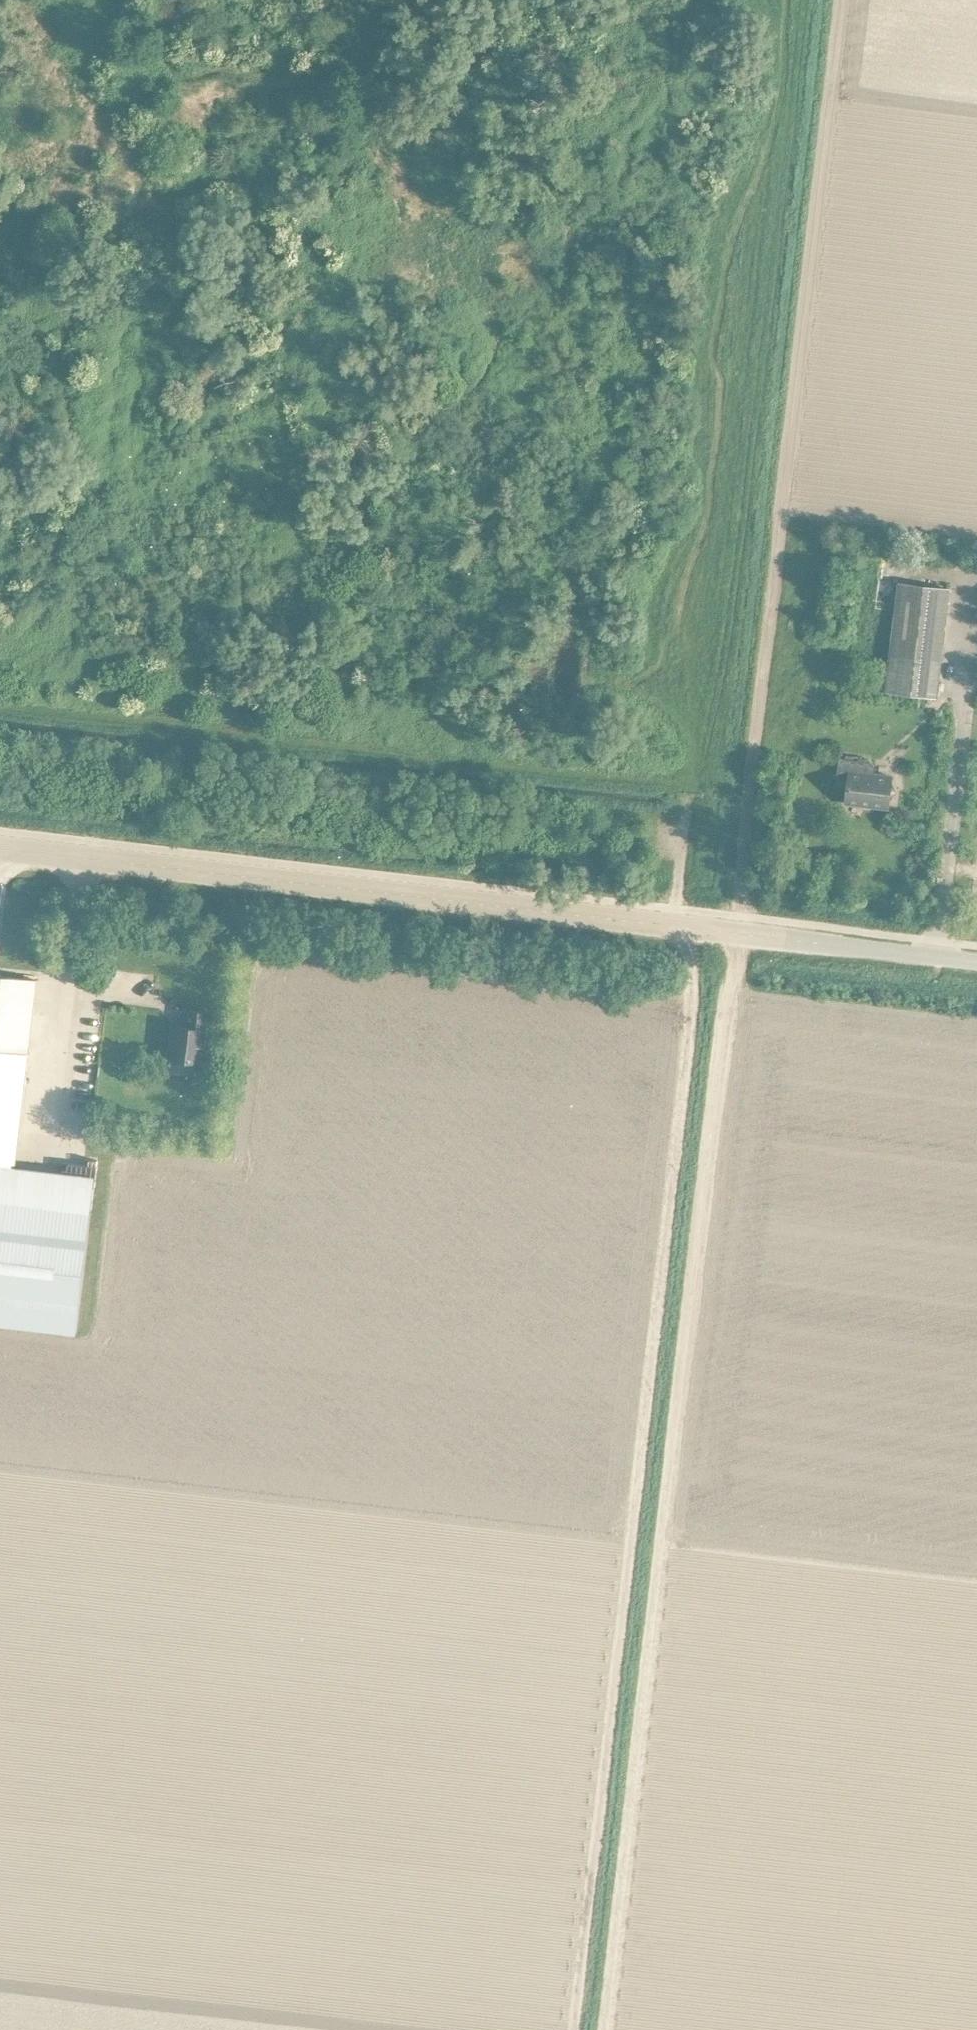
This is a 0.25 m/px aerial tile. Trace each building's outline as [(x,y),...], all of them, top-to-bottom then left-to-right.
[(887,699),(937,705),(950,597),(900,591),(887,699)] [(898,801),(893,789),(893,785),(866,782),(868,770),(840,766),(838,785),(850,786),(847,811),(889,817),(891,804),(898,801)] [(21,1141),(30,1061),(39,988),(0,984),(0,1138),(21,1141)] [(171,1066),(206,1070),(212,1022),(189,1019),(187,1036),(174,1035),(171,1066)] [(79,1340),(93,1220),(0,1209),(0,1331),(79,1340)]
